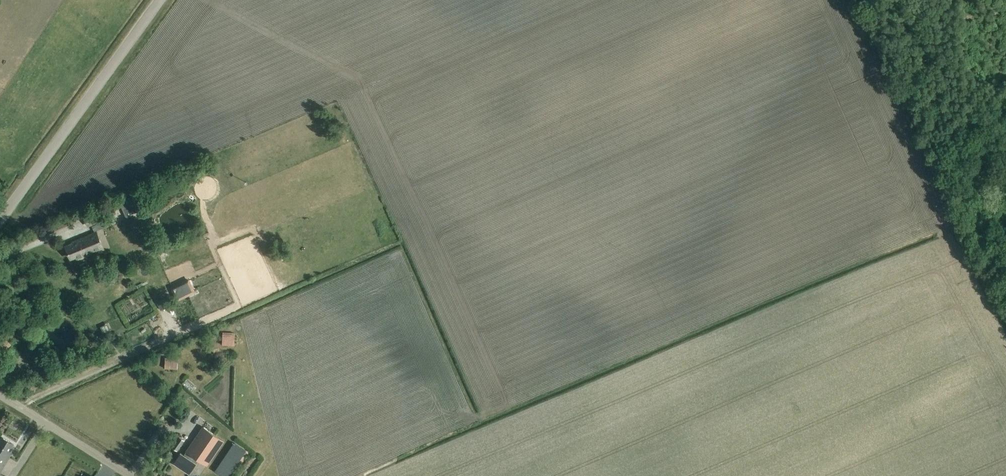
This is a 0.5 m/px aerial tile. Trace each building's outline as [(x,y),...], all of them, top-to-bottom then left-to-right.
[(111,208),(100,211),(103,223),(114,219),(111,208)] [(85,219),(88,226),(98,221),(95,215),(85,219)] [(76,256),(78,259),(102,249),(100,243),(101,242),(100,239),(99,240),(96,234),(73,244),(74,247),(67,250),(71,258),(76,256)] [(160,304),(176,298),(173,287),(157,293),(160,304)] [(139,303),(143,313),(148,311),(145,301),(139,303)] [(223,345),(234,345),(235,335),(223,335),(223,345)] [(6,339),(0,345),(5,350),(11,345),(6,339)] [(165,368),(177,369),(177,358),(166,358),(165,368)] [(175,463),(192,474),(200,461),(207,466),(224,441),(204,427),(184,456),(181,454),(175,463)] [(13,444),(2,437),(0,441),(0,472),(9,457),(7,455),(13,444)] [(172,449),(177,452),(185,441),(179,437),(172,449)] [(235,443),(232,448),(243,456),(246,451),(235,443)]
